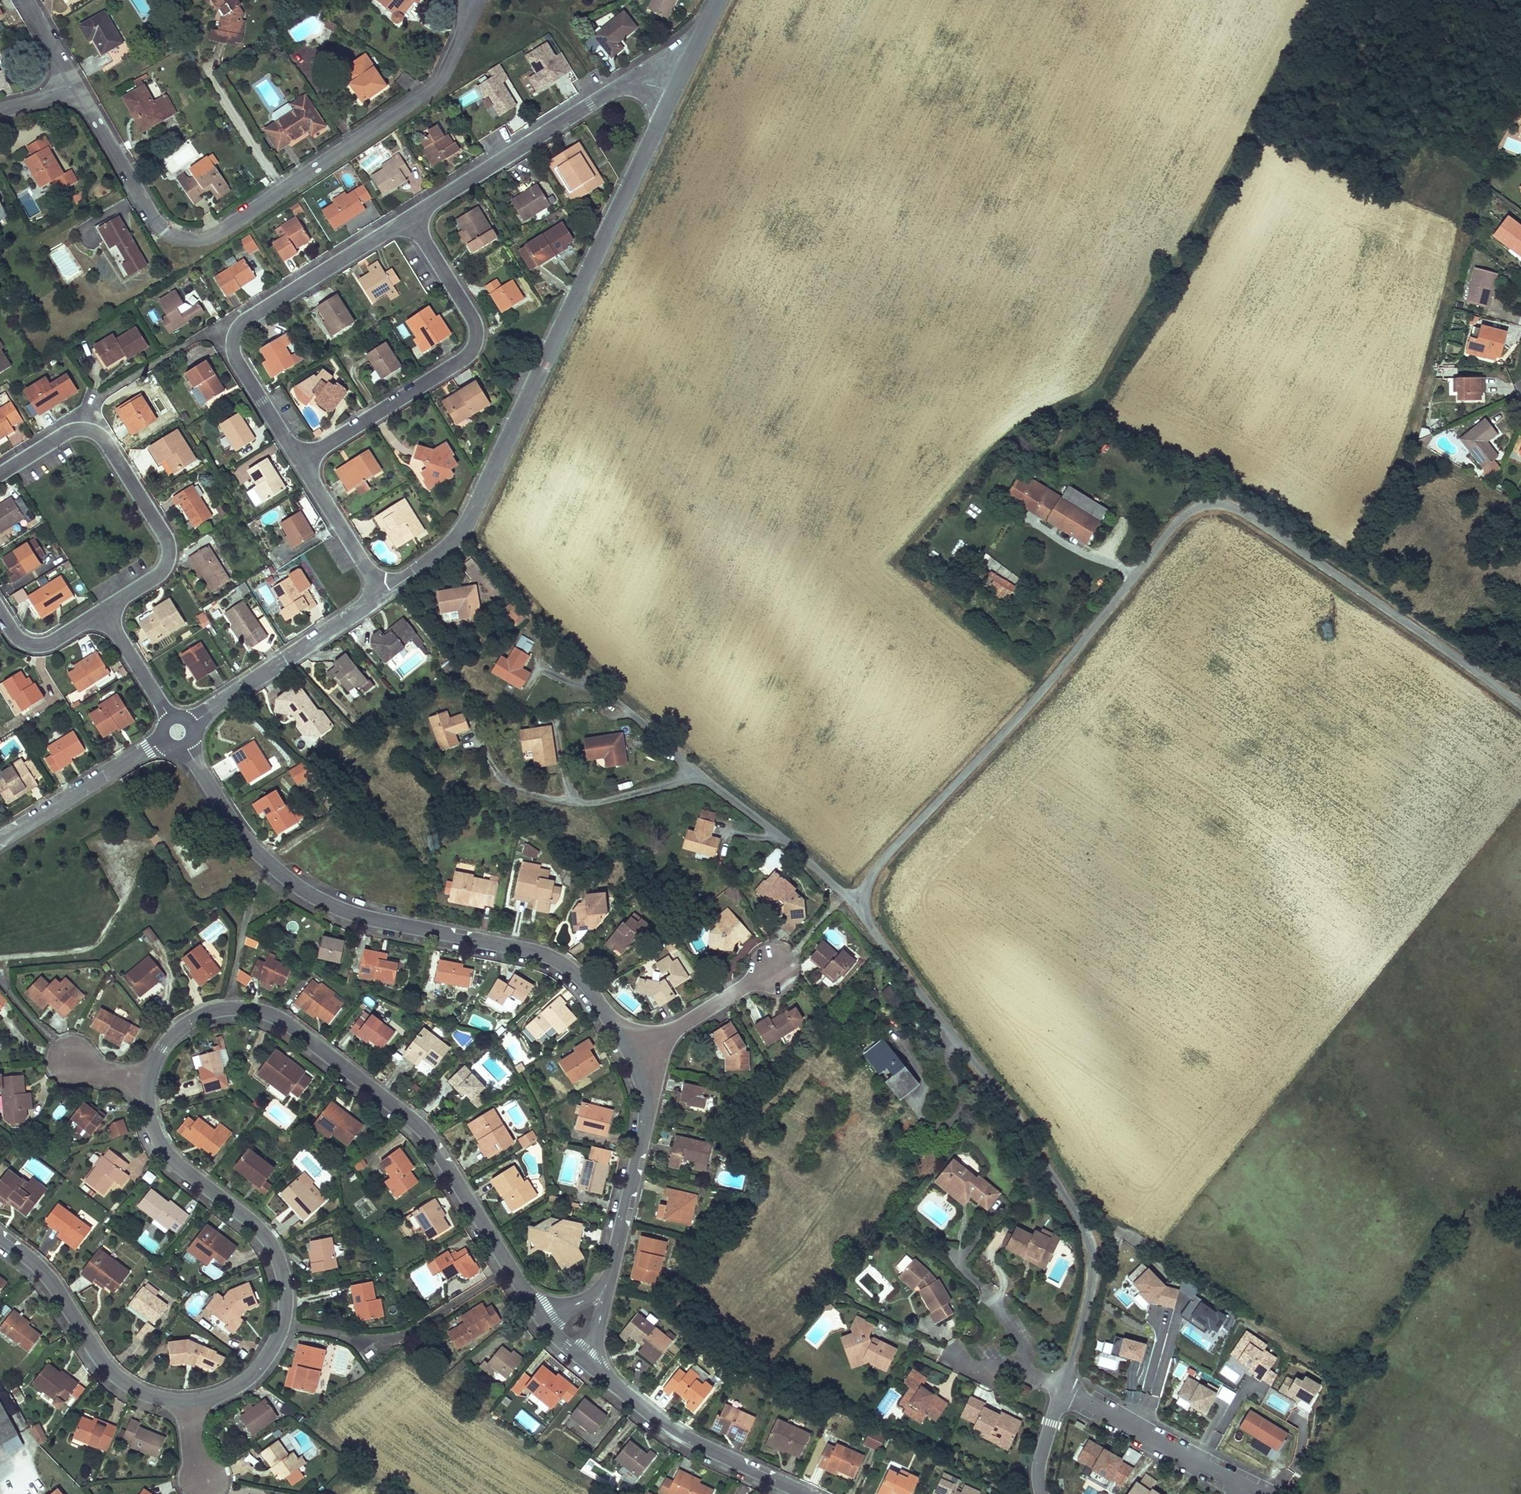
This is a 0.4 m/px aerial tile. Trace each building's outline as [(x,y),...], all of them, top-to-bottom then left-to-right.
[(220,11),(224,9),(226,14),(223,15),(220,31),(218,30),(216,40),(235,44),(235,41),(242,42),(246,22),(243,22),(244,14),(239,6),(241,5),(238,0),(214,0),(220,11)] [(403,15),(400,12),(410,0),(378,0),(393,14),(392,16),(392,19),(392,21),(394,23),(397,24),(399,24),(402,23),(404,21),(404,18),(403,15)] [(403,15),(415,2),(413,0),(410,0),(400,12),(403,15)] [(644,20),(660,27),(668,11),(672,13),(679,0),(653,0),(644,20)] [(164,18),(161,11),(154,15),(158,21),(164,18)] [(668,11),(660,27),(665,29),(672,13),(668,11)] [(91,32),(103,53),(107,50),(114,62),(121,58),(131,52),(125,41),(122,42),(105,13),(82,26),(87,34),(91,32)] [(320,19),(327,24),(330,20),(323,15),(320,19)] [(169,24),(164,18),(158,21),(162,28),(169,24)] [(634,37),(624,19),(589,38),(604,65),(617,58),(612,50),(634,37)] [(330,20),(327,24),(326,25),(334,31),(338,26),(330,20)] [(101,54),(103,53),(91,32),(87,34),(90,39),(91,39),(101,54)] [(623,54),(616,60),(622,67),(629,61),(623,54)] [(367,55),(353,64),(348,68),(355,79),(351,82),(364,101),(387,86),(367,55)] [(348,68),(353,64),(348,57),(339,63),(351,82),(355,79),(348,68)] [(493,118),(517,104),(503,81),(509,78),(500,63),(488,70),(492,75),(474,86),(493,118)] [(413,80),(406,74),(400,81),(407,87),(413,80)] [(164,115),(166,119),(172,116),(166,106),(171,103),(167,96),(155,102),(146,86),(125,97),(134,113),(139,110),(147,125),(164,115)] [(293,104),(297,109),(277,122),(267,129),(279,148),(309,129),(312,133),(325,125),(306,95),(293,104)] [(273,116),(277,122),(297,109),(293,104),(292,103),(289,102),(273,113),(273,116)] [(177,113),(171,103),(166,106),(172,116),(177,113)] [(139,110),(134,113),(144,130),(166,119),(164,115),(147,125),(139,110)] [(433,161),(438,168),(458,155),(453,147),(450,148),(446,151),(440,141),(433,130),(425,136),(427,140),(418,145),(424,153),(430,163),(433,161)] [(34,155),(26,159),(42,187),(55,179),(61,191),(78,181),(71,170),(64,174),(50,150),(48,147),(52,145),(46,136),(33,143),(39,153),(34,155)] [(446,151),(450,148),(444,139),(440,141),(446,151)] [(39,153),(33,143),(29,146),(34,155),(39,153)] [(603,189),(578,148),(546,167),(571,208),(603,189)] [(430,172),(438,168),(433,161),(430,163),(424,153),(420,156),(430,172)] [(187,176),(179,181),(194,203),(202,198),(200,195),(198,191),(212,182),(219,192),(228,186),(215,165),(209,156),(199,163),(190,169),(195,177),(190,180),(187,176)] [(381,199),(404,185),(401,181),(398,176),(405,171),(396,157),(389,162),(392,166),(369,180),(381,199)] [(408,177),(405,171),(398,176),(401,181),(408,177)] [(179,181),(187,176),(185,173),(177,178),(179,181)] [(198,191),(200,195),(211,188),(218,198),(231,189),(228,186),(219,192),(212,182),(198,191)] [(75,205),(88,198),(83,190),(70,197),(75,205)] [(521,229),(548,213),(535,191),(528,195),(531,199),(520,206),(517,202),(508,207),(521,229)] [(531,199),(528,195),(517,202),(520,206),(531,199)] [(330,233),(362,213),(351,196),(344,200),(331,208),(319,215),(330,233)] [(331,208),(344,200),(342,196),(328,204),(331,208)] [(300,215),(295,207),(288,212),(294,220),(300,215)] [(471,259),(494,244),(472,210),(451,223),(459,237),(461,235),(469,247),(465,249),(471,259)] [(1520,248),(1520,231),(1499,215),(1486,233),(1503,246),(1505,242),(1518,252),(1520,248)] [(131,275),(147,266),(120,218),(101,228),(112,247),(118,244),(129,262),(125,265),(131,275)] [(293,251),(307,242),(294,220),(277,230),(282,239),(269,247),(280,265),(296,256),(293,251)] [(570,247),(560,230),(517,256),(530,276),(548,263),(564,255),(562,252),(570,247)] [(256,252),(248,239),(239,245),(247,258),(256,252)] [(1516,255),(1518,252),(1505,242),(1503,246),(1516,255)] [(500,264),(512,258),(506,245),(493,251),(500,264)] [(467,261),(471,259),(465,249),(462,252),(467,261)] [(398,262),(390,267),(398,281),(406,276),(398,262)] [(250,277),(242,263),(211,282),(222,300),(237,291),(235,287),(250,277)] [(368,280),(390,267),(387,263),(366,276),(368,280)] [(367,305),(401,285),(398,281),(390,267),(368,280),(366,276),(354,283),(367,305)] [(1498,277),(1476,271),(1467,304),(1489,310),(1498,277)] [(253,281),(250,277),(235,287),(237,291),(253,281)] [(493,314),(497,320),(520,306),(508,286),(497,293),(492,285),(481,292),(487,302),(491,300),(498,311),(493,314)] [(173,312),(180,308),(172,295),(154,306),(163,320),(157,324),(163,334),(183,321),(186,324),(200,315),(195,307),(177,319),(173,312)] [(351,327),(333,298),(313,310),(321,324),(318,326),(328,341),(351,327)] [(491,300),(487,302),(493,314),(498,311),(491,300)] [(432,322),(426,311),(403,325),(413,342),(410,344),(414,350),(423,345),(426,350),(435,344),(437,348),(449,342),(436,320),(432,322)] [(165,337),(186,324),(183,321),(163,334),(165,337)] [(1506,338),(1480,331),(1476,344),(1469,342),(1465,356),(1485,362),(1486,357),(1496,359),(1500,360),(1506,338)] [(111,340),(92,351),(103,369),(120,359),(122,362),(143,350),(132,332),(113,343),(111,340)] [(289,345),(283,335),(256,353),(272,378),(291,367),(280,351),(289,345)] [(0,340),(0,373),(12,366),(2,349),(4,347),(0,340)] [(423,345),(414,350),(419,359),(437,348),(435,344),(426,350),(423,345)] [(395,371),(380,346),(361,358),(376,383),(395,371)] [(99,376),(122,362),(120,359),(103,369),(92,351),(86,355),(99,376)] [(219,394),(201,365),(182,377),(190,390),(185,393),(195,409),(219,394)] [(344,399),(342,394),(335,388),(332,391),(326,387),(330,381),(321,374),(314,384),(312,381),(296,391),(299,396),(309,404),(312,399),(315,401),(314,403),(313,407),(325,416),(331,415),(344,399)] [(1485,395),(1484,380),(1458,382),(1459,395),(1460,404),(1481,403),(1481,396),(1485,395)] [(32,418),(67,395),(58,381),(42,391),(39,386),(19,398),(32,418)] [(485,410),(472,387),(441,406),(454,428),(485,410)] [(129,439),(152,425),(135,398),(112,412),(129,439)] [(230,455),(249,444),(233,417),(214,428),(230,455)] [(1460,441),(1482,472),(1497,461),(1487,446),(1498,438),(1486,422),(1460,441)] [(170,475),(189,463),(171,434),(145,450),(155,466),(161,462),(170,475)] [(450,457),(443,446),(429,454),(415,450),(412,463),(428,468),(427,471),(419,476),(424,484),(421,486),(425,493),(443,483),(449,482),(452,479),(448,471),(454,467),(448,458),(450,457)] [(73,453),(70,448),(64,452),(67,457),(73,453)] [(155,466),(145,450),(141,453),(152,471),(157,469),(155,466)] [(377,475),(364,454),(332,473),(345,494),(377,475)] [(256,506),(279,493),(262,463),(242,474),(251,489),(248,491),(256,506)] [(428,468),(412,463),(412,465),(419,476),(427,471),(428,468)] [(1045,519),(1059,497),(1021,471),(1007,493),(1045,519)] [(1067,485),(1059,497),(1072,505),(1088,516),(1098,522),(1106,510),(1067,485)] [(192,529),(206,520),(186,487),(168,498),(174,507),(177,505),(192,529)] [(21,496),(15,499),(28,521),(34,518),(21,496)] [(1058,527),(1072,505),(1059,497),(1045,519),(1058,527)] [(17,523),(4,503),(0,506),(0,534),(17,523)] [(410,540),(418,535),(399,503),(369,521),(376,532),(383,528),(392,543),(406,535),(410,540)] [(1088,516),(1072,505),(1058,527),(1073,538),(1088,516)] [(285,552),(307,538),(294,516),(274,528),(282,540),(279,541),(285,552)] [(1098,522),(1088,516),(1073,538),(1093,551),(1108,529),(1098,522)] [(388,553),(410,540),(406,535),(392,543),(383,528),(376,532),(381,541),(388,553)] [(26,543),(0,558),(0,571),(2,575),(5,574),(10,582),(32,569),(29,564),(36,559),(26,543)] [(208,593),(224,583),(203,549),(183,562),(196,581),(199,579),(208,593)] [(1016,587),(991,571),(981,587),(1006,603),(1016,587)] [(286,580),(265,592),(271,603),(274,601),(280,611),(286,620),(296,614),(303,610),(305,614),(312,610),(302,593),(307,591),(297,574),(293,573),(285,578),(286,580)] [(10,582),(5,574),(2,575),(0,577),(0,583),(2,587),(10,582)] [(64,598),(53,579),(20,599),(30,616),(49,604),(50,607),(64,598)] [(479,600),(485,598),(482,584),(476,585),(479,600)] [(479,600),(476,585),(440,593),(445,615),(456,613),(458,625),(489,618),(485,598),(479,600)] [(147,645),(179,625),(164,602),(133,622),(147,645)] [(262,641),(237,602),(219,614),(227,627),(237,643),(243,652),(252,647),(262,641)] [(514,625),(524,618),(511,603),(502,610),(514,625)] [(52,609),(50,607),(49,604),(30,616),(33,621),(52,609)] [(282,623),(286,620),(280,611),(276,613),(282,623)] [(206,625),(198,613),(191,617),(199,630),(206,625)] [(418,636),(406,622),(386,638),(384,636),(383,634),(374,641),(374,649),(380,656),(385,653),(392,662),(406,650),(404,648),(418,636)] [(235,644),(237,643),(227,627),(225,629),(235,644)] [(529,652),(535,641),(521,634),(515,644),(529,652)] [(202,679),(210,674),(194,647),(175,659),(183,672),(186,671),(194,684),(202,679)] [(498,657),(489,673),(518,691),(527,677),(518,672),(527,657),(511,648),(503,660),(498,657)] [(388,665),(392,662),(385,653),(380,656),(388,665)] [(376,688),(348,655),(342,660),(337,665),(338,667),(343,673),(339,677),(350,692),(356,688),(364,689),(369,694),(376,688)] [(60,680),(71,697),(101,679),(87,657),(81,661),(84,666),(60,680)] [(450,677),(459,671),(454,665),(445,671),(450,677)] [(329,674),(332,677),(334,681),(339,677),(343,673),(338,667),(329,674)] [(6,701),(14,715),(35,702),(26,687),(19,691),(10,675),(0,681),(0,697),(4,702),(6,701)] [(311,701),(299,686),(289,694),(279,702),(284,708),(291,716),(297,717),(303,724),(302,729),(307,736),(322,737),(330,731),(324,722),(323,712),(320,712),(314,710),(309,703),(311,701)] [(14,715),(6,701),(4,702),(0,697),(0,709),(6,720),(14,715)] [(108,699),(88,712),(90,714),(80,720),(93,742),(100,737),(108,733),(105,727),(120,718),(108,699)] [(320,712),(311,701),(309,703),(314,710),(320,712)] [(279,702),(276,713),(291,716),(284,708),(279,702)] [(335,726),(323,712),(324,722),(330,731),(335,726)] [(446,717),(429,722),(444,765),(461,759),(454,738),(468,733),(463,718),(448,723),(446,717)] [(124,725),(120,718),(105,727),(108,733),(109,734),(124,725)] [(541,739),(550,737),(548,728),(539,730),(541,739)] [(555,766),(550,737),(541,739),(539,730),(515,735),(519,752),(529,750),(531,760),(533,770),(555,766)] [(65,735),(39,751),(44,758),(34,764),(44,779),(48,777),(52,774),(50,771),(77,754),(65,735)] [(609,751),(620,749),(619,739),(607,741),(609,751)] [(609,751),(607,741),(580,745),(583,762),(592,760),(600,759),(602,770),(623,766),(620,749),(609,751)] [(274,771),(255,742),(231,757),(240,771),(243,770),(247,767),(257,782),(274,771)] [(529,750),(519,752),(521,762),(531,760),(529,750)] [(593,771),(602,770),(600,759),(592,760),(593,771)] [(315,770),(307,763),(292,772),(301,786),(320,775),(315,770)] [(4,805),(9,802),(6,798),(25,786),(15,770),(12,764),(1,770),(3,774),(0,775),(0,807),(4,805)] [(15,770),(25,786),(34,781),(24,764),(15,770)] [(252,785),(257,782),(247,767),(243,770),(252,785)] [(28,791),(25,786),(6,798),(9,802),(28,791)] [(285,834),(301,825),(307,821),(303,815),(297,819),(290,807),(289,808),(279,792),(260,803),(267,814),(270,819),(273,816),(285,834)] [(267,814),(260,803),(253,807),(260,818),(267,814)] [(681,847),(712,851),(714,837),(707,836),(710,814),(695,812),(692,834),(683,832),(681,847)] [(281,837),(285,834),(273,816),(270,819),(281,837)] [(536,851),(521,846),(519,854),(534,858),(536,851)] [(520,861),(518,870),(536,874),(536,872),(537,865),(520,861)] [(773,879),(780,871),(774,867),(768,875),(773,879)] [(536,874),(518,870),(512,900),(527,903),(526,908),(548,912),(550,902),(556,903),(558,892),(551,891),(552,886),(545,884),(547,874),(536,872),(536,874)] [(796,884),(780,871),(773,879),(768,875),(764,875),(757,883),(767,890),(764,893),(767,896),(776,896),(778,893),(785,900),(785,903),(789,907),(785,912),(785,917),(781,922),(791,931),(797,924),(796,919),(802,918),(807,912),(805,897),(793,888),(796,884)] [(453,872),(451,879),(468,883),(470,877),(470,876),(453,872)] [(468,883),(451,879),(445,901),(480,910),(482,904),(490,907),(496,884),(470,877),(468,883)] [(733,882),(723,891),(730,899),(738,893),(733,882)] [(767,890),(757,883),(755,886),(764,893),(767,890)] [(738,893),(730,899),(733,902),(740,897),(738,893)] [(596,916),(604,915),(602,897),(585,899),(586,907),(577,908),(573,915),(574,930),(586,928),(588,930),(590,931),(597,922),(596,916)] [(748,934),(725,910),(711,923),(715,928),(707,935),(713,941),(713,949),(731,949),(734,946),(731,944),(736,939),(739,942),(748,934)] [(625,927),(623,925),(601,949),(617,963),(624,956),(626,957),(632,951),(630,949),(638,940),(639,941),(649,931),(634,917),(625,927)] [(149,943),(157,940),(152,926),(143,930),(149,943)] [(586,928),(574,930),(575,943),(588,930),(586,928)] [(343,962),(347,941),(326,937),(322,959),(343,962)] [(844,947),(840,952),(823,938),(817,945),(820,947),(813,955),(824,964),(831,970),(827,975),(834,981),(842,971),(848,964),(851,966),(857,959),(844,947)] [(209,943),(205,939),(186,952),(197,967),(198,966),(208,979),(213,976),(219,972),(228,965),(211,941),(209,943)] [(666,948),(654,954),(656,959),(669,954),(666,948)] [(391,955),(366,950),(361,977),(377,980),(377,979),(398,983),(402,965),(389,962),(391,955)] [(166,975),(151,953),(124,972),(138,992),(158,978),(159,980),(162,977),(166,975)] [(635,998),(644,1001),(654,1015),(677,999),(672,992),(688,981),(676,964),(672,967),(668,960),(657,968),(662,976),(668,972),(672,978),(656,989),(639,983),(635,998)] [(266,967),(258,965),(254,980),(268,983),(267,989),(272,990),(277,991),(278,986),(286,988),(291,967),(268,961),(266,967)] [(465,967),(440,961),(436,979),(451,983),(469,987),(473,972),(464,970),(465,967)] [(820,969),(827,975),(831,970),(824,964),(820,969)] [(845,973),(851,966),(848,964),(842,971),(845,973)] [(203,983),(208,979),(198,966),(197,967),(193,970),(203,983)] [(513,994),(523,1000),(533,985),(515,973),(508,984),(498,978),(487,996),(500,1005),(507,994),(511,996),(513,994)] [(51,982),(43,974),(29,986),(44,1003),(51,996),(54,994),(62,1002),(59,1005),(67,1014),(82,1000),(74,991),(78,987),(68,976),(62,981),(58,976),(51,982)] [(327,987),(318,979),(300,1000),(304,1003),(308,1006),(311,1003),(324,1014),(336,1024),(348,1009),(325,989),(327,987)] [(468,993),(469,987),(451,983),(450,989),(468,993)] [(889,986),(881,993),(897,1010),(905,1003),(889,986)] [(51,996),(59,1005),(62,1002),(54,994),(51,996)] [(560,1002),(555,996),(521,1025),(532,1039),(547,1026),(554,1033),(570,1019),(557,1004),(560,1002)] [(311,1003),(308,1006),(321,1017),(324,1014),(311,1003)] [(134,1040),(141,1026),(104,1005),(93,1023),(108,1032),(110,1029),(125,1038),(126,1035),(134,1040)] [(789,1013),(797,1008),(795,1005),(787,1010),(789,1013)] [(789,1013),(798,1027),(804,1019),(797,1008),(789,1013)] [(774,1023),(789,1013),(787,1010),(772,1020),(774,1023)] [(768,1047),(798,1027),(789,1013),(774,1023),(772,1020),(770,1017),(755,1027),(768,1047)] [(390,1048),(401,1033),(377,1015),(373,1022),(366,1017),(357,1030),(360,1032),(364,1035),(367,1031),(377,1039),(390,1048)] [(747,1049),(733,1027),(720,1035),(730,1052),(725,1056),(729,1062),(728,1075),(741,1075),(742,1070),(749,1070),(751,1055),(746,1055),(747,1049)] [(110,1029),(108,1032),(106,1035),(122,1043),(125,1038),(110,1029)] [(449,1049),(427,1029),(406,1052),(413,1058),(419,1064),(425,1057),(435,1066),(449,1049)] [(367,1031),(364,1035),(374,1043),(377,1039),(367,1031)] [(730,1052),(720,1035),(715,1038),(725,1056),(730,1052)] [(568,1084),(594,1066),(583,1051),(588,1047),(582,1039),(570,1048),(572,1051),(554,1063),(568,1084)] [(920,1081),(887,1040),(869,1055),(883,1072),(889,1066),(895,1073),(889,1078),(902,1095),(920,1081)] [(198,1065),(203,1064),(209,1087),(231,1081),(221,1045),(203,1049),(195,1052),(196,1058),(198,1065)] [(292,1090),(298,1082),(306,1088),(313,1079),(305,1073),(308,1070),(294,1059),(280,1048),(262,1070),(290,1093),(292,1090)] [(485,1090),(467,1066),(448,1081),(452,1085),(456,1090),(459,1088),(464,1095),(470,1102),(485,1090)] [(25,1075),(1,1076),(1,1075),(0,1075),(0,1087),(2,1087),(3,1117),(10,1123),(25,1122),(27,1115),(27,1110),(26,1091),(25,1075)] [(306,1088),(298,1082),(292,1090),(300,1096),(306,1088)] [(705,1098),(707,1090),(685,1084),(683,1094),(686,1095),(683,1107),(694,1110),(706,1113),(709,1099),(705,1098)] [(459,1088),(456,1090),(461,1097),(464,1095),(459,1088)] [(686,1095),(683,1094),(680,1093),(677,1106),(683,1107),(686,1095)] [(91,1132),(106,1113),(102,1111),(99,1108),(97,1111),(89,1105),(83,1100),(71,1116),(91,1132)] [(349,1113),(333,1100),(319,1117),(335,1129),(352,1143),(365,1125),(349,1113)] [(612,1107),(581,1101),(577,1122),(587,1124),(586,1130),(593,1131),(593,1129),(608,1132),(612,1107)] [(97,1111),(99,1108),(90,1102),(89,1105),(97,1111)] [(683,1107),(677,1106),(676,1110),(693,1114),(694,1110),(683,1107)] [(512,1143),(492,1112),(468,1127),(478,1143),(488,1158),(512,1143)] [(217,1151),(229,1135),(201,1113),(197,1119),(189,1113),(179,1125),(183,1128),(186,1131),(189,1128),(205,1141),(217,1151)] [(335,1129),(319,1117),(314,1123),(330,1136),(335,1129)] [(112,1136),(126,1131),(122,1118),(113,1121),(109,1125),(112,1136)] [(189,1128),(186,1131),(202,1144),(205,1141),(189,1128)] [(532,1129),(517,1138),(523,1148),(538,1139),(532,1129)] [(684,1150),(686,1141),(675,1138),(673,1148),(684,1150)] [(707,1172),(713,1147),(686,1141),(684,1150),(673,1148),(668,1167),(681,1170),(684,1160),(695,1163),(693,1169),(707,1172)] [(593,1142),(590,1154),(587,1154),(579,1184),(601,1190),(609,1159),(606,1158),(610,1145),(593,1142)] [(276,1167),(250,1146),(235,1165),(242,1170),(249,1176),(250,1174),(257,1180),(260,1182),(258,1185),(267,1192),(273,1184),(267,1179),(276,1167)] [(407,1156),(400,1146),(381,1160),(391,1174),(386,1178),(397,1195),(419,1181),(410,1169),(414,1166),(407,1156)] [(102,1192),(113,1178),(120,1183),(129,1173),(123,1168),(128,1162),(118,1155),(109,1147),(103,1154),(106,1157),(99,1166),(97,1164),(86,1178),(102,1192)] [(48,1182),(54,1171),(31,1156),(24,1168),(48,1182)] [(969,1172),(952,1158),(940,1174),(945,1177),(948,1187),(955,1193),(965,1192),(968,1194),(986,1209),(1000,1192),(979,1176),(976,1179),(969,1173),(969,1172)] [(364,1159),(355,1163),(358,1169),(367,1165),(364,1159)] [(500,1195),(510,1211),(535,1196),(524,1179),(520,1181),(510,1165),(490,1178),(500,1195)] [(311,1178),(313,1176),(304,1167),(281,1189),(293,1202),(304,1214),(321,1199),(306,1182),(311,1178)] [(12,1170),(0,1185),(0,1191),(12,1200),(14,1198),(31,1211),(38,1202),(46,1192),(32,1181),(27,1177),(25,1180),(12,1170)] [(150,1184),(156,1176),(147,1170),(142,1178),(150,1184)] [(945,1177),(940,1174),(935,1182),(961,1203),(968,1194),(965,1192),(955,1193),(948,1187),(945,1177)] [(32,1181),(46,1192),(49,1188),(35,1178),(32,1181)] [(311,1178),(306,1182),(321,1199),(326,1194),(311,1178)] [(151,1186),(138,1205),(156,1218),(157,1216),(170,1225),(178,1231),(190,1213),(182,1207),(182,1208),(166,1197),(151,1186)] [(660,1204),(656,1218),(691,1226),(696,1206),(687,1204),(689,1193),(667,1188),(665,1195),(670,1196),(667,1206),(662,1205),(660,1204)] [(31,1211),(14,1198),(12,1200),(0,1191),(0,1198),(9,1205),(11,1201),(28,1215),(31,1211)] [(687,1204),(696,1206),(699,1196),(689,1193),(687,1204)] [(440,1206),(435,1198),(414,1211),(423,1225),(431,1237),(449,1226),(443,1216),(446,1215),(440,1206)] [(89,1227),(58,1203),(46,1219),(53,1224),(60,1230),(77,1243),(89,1227)] [(423,1225),(414,1211),(405,1216),(413,1230),(423,1225)] [(552,1223),(562,1216),(552,1214),(548,1217),(552,1223)] [(157,1216),(156,1218),(169,1227),(170,1225),(157,1216)] [(579,1245),(583,1221),(562,1216),(552,1223),(548,1217),(533,1226),(531,1236),(535,1242),(538,1247),(558,1253),(556,1257),(561,1263),(566,1260),(568,1264),(585,1254),(579,1245)] [(220,1234),(205,1223),(186,1247),(197,1256),(201,1251),(205,1254),(208,1251),(213,1255),(222,1262),(235,1246),(220,1234)] [(1045,1261),(1055,1244),(1045,1238),(1047,1236),(1037,1231),(1034,1229),(1032,1233),(1016,1224),(1011,1233),(1006,1230),(1001,1240),(1006,1243),(1005,1245),(1022,1254),(1024,1249),(1045,1261)] [(1045,1238),(1055,1244),(1059,1237),(1040,1226),(1037,1231),(1047,1236),(1045,1238)] [(74,1248),(77,1243),(60,1230),(56,1235),(74,1248)] [(336,1266),(331,1234),(310,1237),(312,1249),(314,1261),(310,1262),(310,1265),(311,1269),(336,1266)] [(653,1272),(659,1274),(666,1242),(641,1236),(639,1243),(644,1244),(640,1263),(635,1262),(631,1279),(650,1283),(653,1272)] [(644,1244),(639,1243),(635,1262),(640,1263),(644,1244)] [(448,1278),(475,1261),(471,1254),(467,1247),(458,1253),(456,1250),(449,1254),(447,1251),(435,1258),(441,1268),(448,1278)] [(128,1270),(99,1248),(82,1271),(86,1275),(91,1278),(92,1277),(103,1285),(105,1282),(113,1288),(128,1270)] [(1043,1266),(1045,1261),(1024,1249),(1022,1254),(1043,1266)] [(201,1251),(197,1256),(207,1263),(213,1255),(208,1251),(205,1254),(201,1251)] [(929,1266),(913,1253),(901,1267),(916,1281),(921,1278),(924,1282),(920,1286),(933,1305),(941,1317),(953,1309),(947,1298),(952,1295),(937,1273),(935,1274),(929,1266)] [(441,1268),(435,1258),(427,1263),(433,1273),(441,1268)] [(1183,1290),(1170,1286),(1147,1261),(1132,1275),(1145,1289),(1143,1291),(1152,1301),(1156,1297),(1158,1295),(1161,1298),(1160,1302),(1178,1307),(1183,1290)] [(916,1281),(901,1267),(898,1272),(913,1284),(916,1281)] [(0,1272),(0,1294),(11,1280),(0,1272)] [(656,1285),(659,1274),(653,1272),(650,1283),(656,1285)] [(373,1296),(370,1278),(352,1281),(355,1299),(358,1317),(383,1314),(380,1295),(373,1296)] [(249,1306),(256,1304),(248,1281),(228,1290),(224,1295),(216,1289),(206,1303),(213,1308),(211,1311),(231,1326),(242,1309),(249,1306)] [(167,1302),(142,1283),(128,1300),(153,1320),(167,1302)] [(1219,1314),(1205,1303),(1206,1301),(1200,1296),(1196,1301),(1194,1300),(1183,1315),(1192,1321),(1196,1315),(1212,1328),(1215,1324),(1221,1329),(1229,1318),(1221,1312),(1219,1314)] [(835,1306),(826,1299),(817,1310),(824,1315),(828,1310),(832,1310),(835,1306)] [(486,1304),(484,1300),(461,1314),(465,1320),(449,1329),(459,1346),(492,1326),(488,1319),(493,1315),(488,1307),(486,1304)] [(488,1307),(493,1315),(488,1319),(492,1326),(505,1318),(495,1303),(488,1307)] [(937,1320),(941,1317),(933,1305),(929,1308),(937,1320)] [(1,1326),(32,1350),(43,1335),(37,1330),(31,1326),(18,1316),(21,1312),(15,1308),(1,1326)] [(34,1322),(21,1312),(18,1316),(31,1326),(34,1322)] [(855,1312),(850,1325),(859,1328),(858,1337),(844,1344),(847,1352),(854,1349),(856,1356),(863,1354),(869,1357),(887,1367),(897,1344),(879,1337),(877,1342),(870,1339),(867,1331),(873,1320),(855,1312)] [(673,1338),(637,1313),(621,1336),(627,1340),(631,1335),(642,1342),(644,1339),(647,1341),(645,1345),(639,1353),(646,1359),(654,1364),(673,1338)] [(1212,1328),(1196,1315),(1192,1321),(1208,1334),(1212,1328)] [(154,1324),(146,1317),(135,1332),(139,1335),(142,1338),(154,1324)] [(1186,1322),(1180,1330),(1207,1350),(1213,1341),(1186,1322)] [(859,1328),(850,1325),(852,1330),(841,1334),(844,1344),(858,1337),(859,1328)] [(1269,1363),(1274,1356),(1265,1349),(1269,1345),(1249,1331),(1237,1347),(1244,1352),(1239,1358),(1252,1367),(1258,1372),(1256,1374),(1255,1375),(1262,1380),(1264,1378),(1270,1369),(1273,1366),(1269,1363)] [(877,1342),(879,1337),(872,1334),(870,1339),(877,1342)] [(1142,1358),(1147,1342),(1117,1334),(1112,1352),(1121,1355),(1122,1352),(1131,1355),(1142,1358)] [(226,1357),(216,1351),(217,1349),(191,1337),(169,1338),(171,1358),(176,1358),(182,1357),(185,1351),(199,1358),(209,1364),(210,1361),(216,1364),(224,1362),(226,1357)] [(313,1393),(323,1350),(297,1344),(296,1349),(295,1354),(298,1354),(290,1388),(313,1393)] [(509,1349),(504,1345),(490,1361),(498,1367),(509,1378),(523,1361),(514,1353),(509,1349)] [(1239,1358),(1244,1352),(1237,1347),(1233,1353),(1239,1358)] [(514,1353),(523,1361),(527,1357),(517,1349),(514,1353)] [(854,1349),(847,1352),(851,1364),(869,1357),(863,1354),(856,1356),(854,1349)] [(372,1350),(365,1354),(368,1358),(375,1354),(372,1350)] [(185,1351),(182,1357),(195,1363),(199,1358),(185,1351)] [(1273,1366),(1278,1358),(1274,1356),(1269,1363),(1273,1366)] [(498,1367),(490,1361),(487,1359),(482,1364),(493,1373),(498,1367)] [(61,1370),(49,1361),(34,1382),(57,1399),(55,1401),(62,1407),(67,1400),(81,1381),(72,1374),(63,1368),(61,1370)] [(688,1371),(682,1366),(665,1386),(668,1389),(672,1392),(677,1386),(686,1394),(689,1389),(695,1394),(692,1399),(689,1402),(697,1409),(716,1386),(708,1379),(711,1375),(696,1362),(688,1371)] [(946,1400),(921,1381),(926,1374),(911,1363),(900,1378),(906,1382),(900,1392),(907,1397),(904,1402),(915,1410),(912,1415),(919,1420),(927,1410),(935,1415),(946,1400)] [(530,1398),(550,1414),(566,1395),(572,1400),(581,1389),(562,1374),(560,1376),(553,1371),(545,1364),(528,1385),(536,1392),(530,1398)] [(1278,1375),(1270,1369),(1264,1378),(1273,1385),(1278,1375)] [(1206,1412),(1217,1393),(1190,1376),(1180,1394),(1193,1402),(1200,1406),(1198,1408),(1206,1412)] [(1289,1390),(1294,1382),(1287,1377),(1280,1389),(1300,1401),(1303,1398),(1289,1390)] [(1311,1403),(1322,1387),(1306,1377),(1303,1382),(1296,1378),(1294,1382),(1289,1390),(1303,1398),(1311,1403)] [(689,1389),(686,1394),(692,1399),(695,1394),(689,1389)] [(907,1397),(900,1392),(893,1401),(912,1415),(915,1410),(904,1402),(907,1397)] [(1000,1407),(1000,1408),(983,1400),(984,1399),(969,1392),(960,1410),(973,1417),(971,1422),(981,1426),(988,1430),(992,1420),(997,1422),(995,1425),(1001,1428),(998,1435),(996,1439),(1007,1444),(1020,1417),(1000,1407)] [(275,1413),(261,1395),(249,1405),(236,1415),(250,1432),(275,1413)] [(599,1406),(587,1397),(573,1414),(596,1433),(610,1415),(599,1406)] [(1310,1413),(1311,1403),(1303,1398),(1300,1401),(1297,1406),(1310,1413)] [(757,1416),(727,1402),(723,1411),(720,1409),(718,1414),(715,1420),(732,1427),(729,1432),(746,1440),(757,1416)] [(0,1403),(0,1443),(16,1434),(0,1403)] [(1285,1439),(1288,1433),(1251,1410),(1239,1428),(1252,1435),(1277,1451),(1285,1439)] [(108,1442),(117,1424),(107,1419),(96,1413),(94,1417),(84,1412),(75,1429),(100,1443),(102,1439),(108,1442)] [(156,1454),(166,1434),(142,1422),(143,1418),(138,1416),(133,1413),(123,1434),(132,1438),(130,1441),(156,1454)] [(1086,1423),(1078,1418),(1076,1423),(1083,1427),(1086,1423)] [(811,1435),(778,1419),(769,1437),(788,1447),(787,1450),(793,1453),(800,1456),(811,1435)] [(713,1424),(729,1432),(732,1427),(715,1420),(713,1424)] [(979,1431),(996,1439),(998,1435),(992,1432),(995,1425),(997,1422),(992,1420),(988,1430),(981,1426),(979,1431)] [(869,1430),(863,1444),(878,1450),(885,1436),(869,1430)] [(1277,1451),(1252,1435),(1247,1444),(1274,1461),(1287,1441),(1285,1439),(1277,1451)] [(788,1447),(769,1437),(766,1442),(786,1452),(787,1450),(788,1447)] [(289,1449),(285,1452),(274,1438),(256,1451),(262,1460),(265,1457),(270,1464),(275,1461),(280,1468),(278,1469),(282,1476),(299,1463),(294,1456),(289,1449)] [(639,1445),(631,1438),(616,1457),(641,1476),(658,1454),(650,1448),(648,1451),(639,1445)] [(1124,1482),(1134,1467),(1121,1460),(1123,1457),(1113,1451),(1112,1454),(1105,1450),(1106,1447),(1090,1438),(1080,1456),(1095,1465),(1090,1474),(1107,1484),(1112,1475),(1124,1482)] [(854,1474),(863,1454),(835,1442),(834,1445),(827,1442),(817,1464),(820,1465),(824,1467),(827,1462),(839,1467),(854,1474)] [(294,1456),(299,1463),(304,1460),(298,1453),(294,1456)] [(273,1473),(278,1469),(280,1468),(275,1461),(270,1464),(268,1466),(273,1473)] [(827,1462),(824,1467),(836,1472),(839,1467),(827,1462)] [(905,1476),(907,1472),(896,1466),(894,1470),(905,1476)] [(887,1467),(874,1493),(876,1493),(886,1493),(887,1493),(889,1488),(898,1492),(897,1493),(907,1493),(916,1476),(907,1472),(905,1476),(894,1470),(887,1467)] [(668,1493),(669,1493),(678,1493),(680,1493),(715,1493),(717,1489),(702,1483),(686,1476),(688,1472),(683,1470),(679,1469),(675,1478),(668,1493)] [(976,1490),(961,1483),(957,1491),(953,1490),(959,1478),(940,1469),(929,1493),(931,1493),(975,1493),(976,1490)] [(686,1476),(702,1483),(703,1479),(688,1472),(686,1476)] [(1153,1488),(1158,1481),(1146,1473),(1142,1480),(1148,1484),(1146,1487),(1137,1480),(1127,1493),(1162,1493),(1153,1488)] [(661,1491),(668,1493),(675,1478),(668,1475),(661,1491)]
